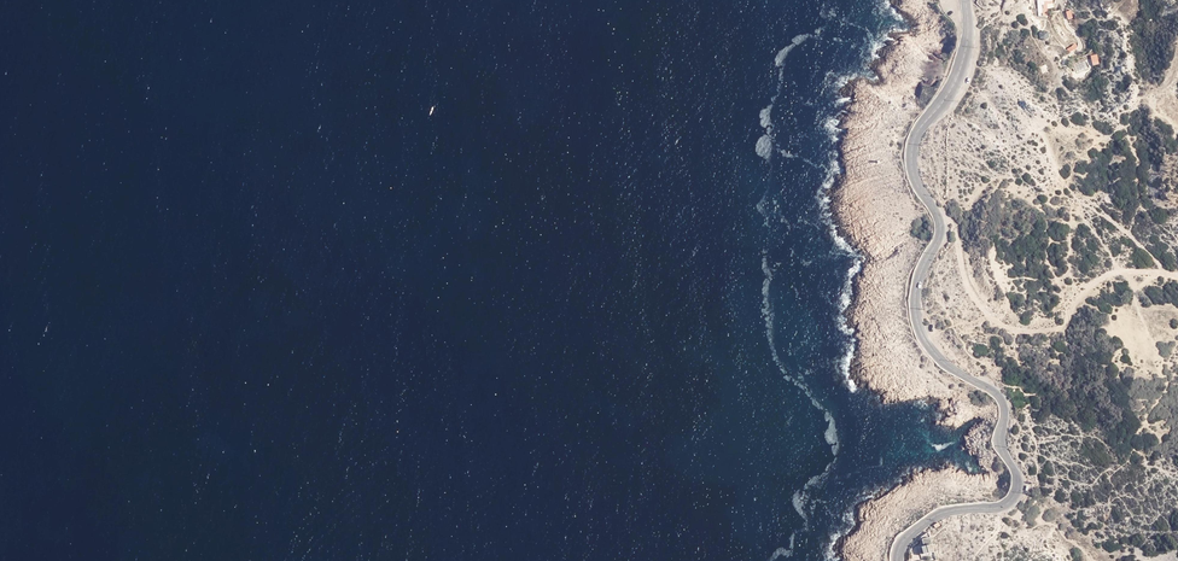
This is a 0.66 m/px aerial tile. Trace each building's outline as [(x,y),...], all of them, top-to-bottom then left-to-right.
[(1005,1),(1000,12),(1002,12),(1009,1),(1010,0),(1003,0),(1005,1)] [(1048,19),(1048,15),(1052,14),(1050,0),(1042,0),(1043,18),(1048,19)] [(935,552),(931,538),(923,540),(925,547),(923,548),(924,555),(935,552)]
